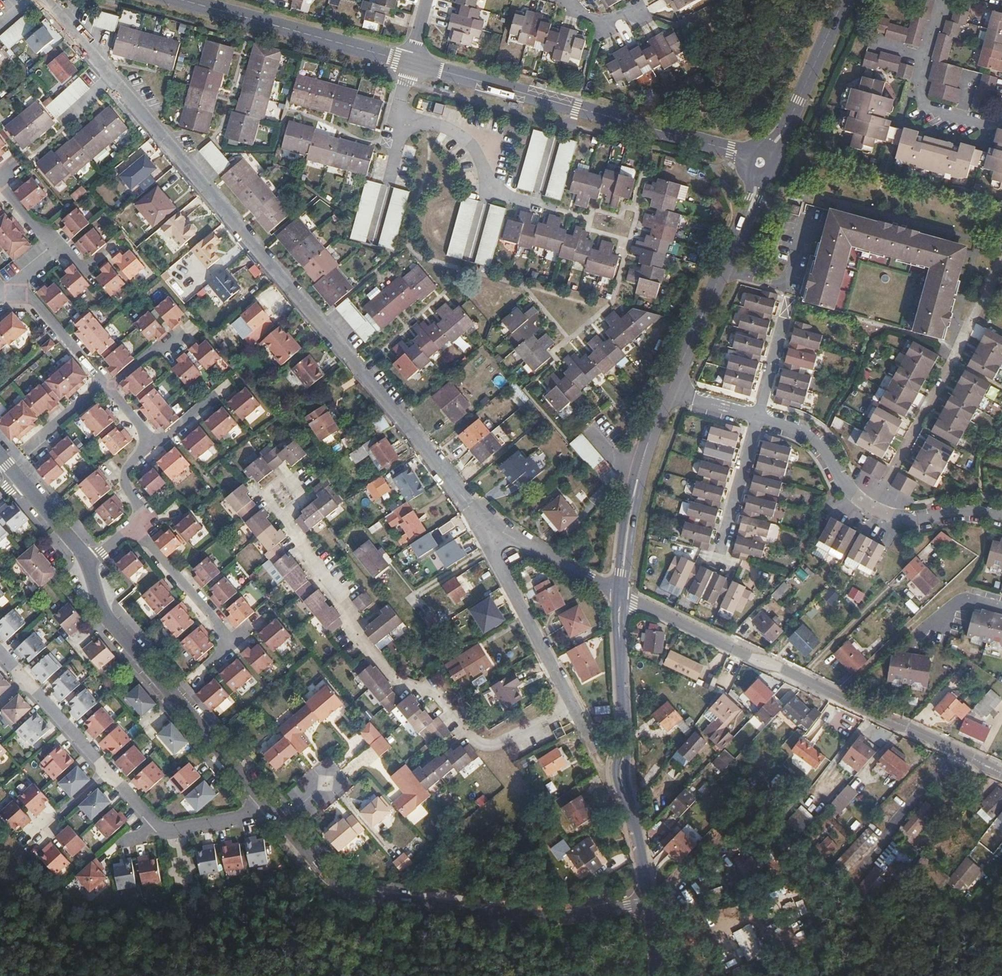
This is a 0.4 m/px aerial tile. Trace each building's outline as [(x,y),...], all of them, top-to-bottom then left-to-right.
[(377,4),(395,9),(398,0),(378,0),(377,4)] [(456,4),(462,5),(475,9),(478,0),(457,0),(456,4)] [(668,5),(670,4),(672,7),(675,5),(679,11),(696,1),(695,0),(665,0),(668,5)] [(377,4),(363,1),(362,9),(368,10),(365,20),(384,25),(387,15),(393,17),(395,9),(377,4)] [(917,10),(931,14),(933,7),(919,3),(917,10)] [(450,22),(482,30),(484,21),(479,20),(481,11),(475,9),(462,5),(460,11),(457,10),(455,14),(453,13),(450,22)] [(955,8),(953,15),(967,19),(969,12),(955,8)] [(527,44),(535,13),(527,10),(526,13),(522,12),(521,16),(515,14),(510,33),(520,36),(519,42),(527,44)] [(915,16),(927,20),(929,21),(931,14),(917,10),(915,16)] [(119,17),(97,11),(93,26),(115,32),(119,17)] [(988,29),(1001,33),(1001,14),(993,11),(988,29)] [(37,25),(27,13),(0,36),(0,39),(8,49),(10,48),(10,49),(37,25)] [(546,43),(550,30),(552,24),(545,22),(546,19),(543,17),(543,15),(535,13),(527,44),(535,47),(537,41),(546,43)] [(953,15),(951,22),(961,25),(965,26),(967,19),(953,15)] [(879,32),(883,18),(876,16),(872,30),(879,32)] [(911,23),(925,27),(927,20),(915,16),(913,16),(911,23)] [(886,34),(889,23),(890,20),(883,18),(879,32),(886,34)] [(961,25),(951,22),(946,20),(944,27),(959,31),(961,25)] [(480,38),(482,30),(450,22),(448,29),(451,30),(450,33),(454,34),(452,41),(472,46),(474,36),(480,38)] [(892,39),(896,25),(889,23),(886,34),(885,38),(892,39)] [(923,33),(925,27),(911,23),(909,29),(923,33)] [(899,41),(903,27),(896,25),(892,39),(899,41)] [(120,27),(114,50),(119,51),(118,54),(148,62),(149,59),(160,62),(159,65),(173,69),(180,44),(120,27)] [(561,61),(570,29),(562,27),(561,30),(557,29),(556,32),(550,30),(546,43),(545,50),(554,52),(553,59),(561,61)] [(907,36),(909,29),(903,27),(899,41),(905,43),(907,36)] [(959,31),(944,27),(943,34),(953,37),(957,38),(959,31)] [(578,31),(570,29),(561,61),(569,63),(571,57),(581,60),(586,40),(580,39),(581,35),(577,34),(578,31)] [(921,40),(923,33),(909,29),(907,36),(921,40)] [(988,29),(983,48),(1001,53),(1001,33),(988,29)] [(656,37),(672,65),(680,61),(676,56),(685,50),(675,33),(669,36),(668,33),(665,35),(663,32),(656,37)] [(213,42),(208,41),(200,67),(197,66),(181,126),(203,132),(204,126),(208,127),(215,98),(212,97),(215,87),(218,87),(222,73),(226,74),(232,53),(229,52),(230,47),(231,47),(234,38),(216,33),(213,42)] [(953,37),(943,34),(939,33),(937,40),(952,44),(953,37)] [(920,47),(921,40),(907,36),(905,43),(920,47)] [(650,64),(653,70),(661,64),(665,70),(672,65),(656,37),(648,41),(649,44),(646,46),(648,49),(643,52),(650,64)] [(952,44),(937,40),(935,47),(950,50),(952,44)] [(12,59),(0,44),(0,68),(12,59)] [(653,70),(650,64),(643,52),(639,46),(634,49),(632,47),(629,48),(627,46),(620,50),(636,79),(653,70)] [(950,50),(935,47),(933,53),(948,57),(950,50)] [(61,55),(55,48),(43,58),(63,82),(76,70),(63,54),(61,55)] [(983,48),(978,66),(1001,73),(1001,60),(1001,57),(1001,53),(983,48)] [(629,83),(636,79),(620,50),(613,54),(614,57),(611,59),(612,62),(607,65),(617,83),(625,78),(629,83)] [(866,52),(864,60),(862,66),(869,68),(873,54),(866,52)] [(880,56),(877,67),(884,68),(888,54),(881,52),(880,56)] [(948,57),(933,53),(932,60),(934,61),(946,64),(948,57)] [(255,60),(252,59),(244,87),(247,88),(244,99),(241,98),(237,112),(233,112),(227,132),(230,134),(229,139),(251,145),(259,119),(262,119),(278,61),(256,54),(255,60)] [(873,54),(869,68),(876,70),(877,67),(880,56),(873,54)] [(888,54),(884,68),(891,70),(895,56),(888,54)] [(891,70),(897,72),(898,70),(900,63),(902,58),(895,56),(891,70)] [(946,64),(934,61),(932,67),(946,71),(948,64),(946,64)] [(898,70),(912,74),(914,67),(900,63),(898,70)] [(961,75),(962,68),(948,64),(946,71),(961,75)] [(946,71),(932,67),(930,74),(945,78),(946,71)] [(896,77),(910,81),(912,74),(898,70),(897,72),(896,77)] [(959,82),(961,75),(946,71),(945,78),(959,82)] [(945,78),(930,74),(928,81),(932,82),(943,85),(945,78)] [(996,85),(997,78),(983,74),(981,81),(996,85)] [(298,76),(292,98),(297,100),(296,103),(325,111),(326,107),(337,111),(336,114),(350,118),(349,121),(370,127),(371,124),(377,125),(383,103),(356,95),(357,92),(298,76)] [(89,88),(79,77),(48,105),(46,107),(45,107),(56,118),(89,88)] [(875,139),(887,143),(892,144),(897,128),(894,127),(890,127),(891,121),(887,120),(889,114),(890,114),(894,100),(881,97),(885,83),(863,77),(859,91),(847,87),(841,108),(849,110),(847,117),(846,116),(842,131),(854,134),(851,148),(871,153),(875,139)] [(957,89),(959,82),(945,78),(943,85),(946,86),(957,89)] [(994,92),(996,85),(981,81),(979,87),(991,91),(994,92)] [(943,85),(932,82),(930,89),(944,93),(946,86),(943,85)] [(961,90),(957,89),(946,86),(944,93),(959,96),(961,90)] [(989,98),(991,91),(979,87),(977,87),(975,94),(989,98)] [(944,93),(930,89),(928,96),(943,100),(944,93)] [(944,93),(943,100),(957,103),(959,96),(944,93)] [(988,104),(989,98),(975,94),(973,100),(988,104)] [(986,111),(988,104),(973,100),(971,107),(986,111)] [(26,143),(27,146),(51,127),(49,124),(53,121),(37,101),(5,127),(22,147),(26,143)] [(445,106),(436,103),(433,114),(443,116),(445,106)] [(72,174),(127,127),(112,110),(107,114),(105,111),(78,135),(79,138),(71,146),(69,143),(55,154),(53,151),(41,161),(43,164),(39,168),(54,185),(70,172),(72,174)] [(293,127),(288,125),(282,147),(308,154),(307,158),(367,175),(373,152),(368,151),(369,147),(340,140),(339,143),(327,140),(328,137),(314,133),(315,129),(294,123),(293,127)] [(897,128),(892,144),(894,145),(899,146),(896,159),(901,160),(903,164),(909,165),(912,169),(922,172),(926,170),(931,171),(939,141),(930,138),(925,137),(924,138),(918,136),(919,132),(904,128),(904,130),(899,129),(897,128)] [(982,152),(979,163),(985,165),(984,169),(994,172),(990,186),(1000,189),(1001,189),(1001,130),(998,129),(994,143),(996,143),(994,150),(990,148),(989,153),(982,152)] [(548,134),(534,130),(517,188),(532,192),(548,134)] [(8,145),(0,135),(0,152),(8,145)] [(78,135),(69,143),(71,146),(79,138),(78,135)] [(561,200),(577,142),(563,138),(546,196),(561,200)] [(219,174),(231,164),(227,159),(211,141),(200,150),(219,174)] [(939,141),(931,171),(936,172),(937,176),(949,179),(952,177),(959,179),(962,176),(967,178),(970,165),(977,167),(979,163),(982,152),(975,150),(976,148),(970,146),(961,144),(960,148),(953,146),(954,144),(939,141)] [(227,159),(231,164),(235,160),(231,155),(227,159)] [(145,156),(122,175),(132,188),(155,168),(145,156)] [(242,160),(225,175),(228,179),(226,181),(250,209),(252,207),(260,216),(257,218),(269,232),(289,214),(242,160)] [(621,197),(628,199),(634,178),(606,171),(604,178),(576,171),(570,191),(578,193),(575,203),(587,207),(591,196),(598,199),(601,191),(608,193),(606,201),(612,202),(611,205),(617,207),(621,197)] [(21,184),(12,191),(16,196),(29,211),(49,195),(35,179),(23,188),(21,184)] [(638,284),(636,292),(654,297),(662,269),(659,268),(666,241),(670,242),(678,214),(671,212),(675,198),(682,200),(686,187),(660,179),(657,186),(647,184),(643,196),(654,199),(652,207),(659,209),(657,216),(646,214),(643,226),(654,229),(652,237),(648,236),(646,243),(639,241),(637,247),(634,247),(632,253),(642,256),(641,263),(644,264),(642,271),(631,269),(628,281),(638,284)] [(364,242),(380,184),(366,180),(350,238),(364,242)] [(137,204),(143,211),(151,220),(155,225),(175,208),(158,187),(137,204)] [(409,192),(395,188),(379,246),(393,250),(409,192)] [(477,201),(463,197),(447,255),(461,259),(477,201)] [(506,209),(492,205),(476,263),(490,267),(498,239),(532,248),(534,244),(561,252),(560,255),(588,263),(586,270),(613,278),(619,258),(611,256),(614,245),(602,242),(599,252),(592,250),(593,243),(586,241),(588,233),(582,232),(582,228),(576,227),(573,237),(566,235),(566,232),(559,230),(562,219),(550,216),(546,226),(539,224),(538,227),(530,225),(533,215),(521,212),(517,222),(504,218),(506,209)] [(801,207),(793,205),(790,214),(799,216),(801,207)] [(250,209),(257,218),(260,216),(252,207),(250,209)] [(71,229),(66,233),(68,235),(71,239),(90,224),(77,208),(63,219),(71,229)] [(158,233),(162,236),(166,232),(183,248),(201,230),(180,210),(158,233)] [(151,220),(143,211),(139,214),(147,224),(151,220)] [(914,332),(941,339),(944,326),(949,327),(953,314),(952,313),(948,312),(952,299),(956,300),(960,282),(957,281),(966,248),(906,231),(907,227),(893,223),(892,228),(832,211),(814,275),(809,274),(805,288),(810,289),(806,303),(833,310),(837,296),(833,295),(837,282),(840,283),(849,251),(846,250),(848,244),(851,245),(852,242),(858,243),(857,247),(885,254),(886,250),(899,254),(898,258),(925,266),(927,262),(933,264),(932,267),(935,268),(933,274),(930,274),(922,305),(925,306),(921,319),(918,318),(914,332)] [(0,215),(0,241),(20,225),(17,222),(14,219),(11,222),(3,212),(0,215)] [(283,237),(281,240),(300,262),(303,260),(311,269),(308,271),(317,282),(315,285),(328,300),(330,298),(334,302),(352,288),(335,268),(338,265),(298,218),(280,233),(283,237)] [(0,241),(0,252),(3,249),(12,261),(31,246),(25,239),(22,235),(25,232),(20,225),(0,241)] [(94,228),(74,243),(78,247),(80,250),(85,246),(93,255),(107,243),(94,228)] [(209,269),(224,257),(216,247),(223,241),(214,230),(192,250),(209,269)] [(128,238),(136,248),(146,239),(143,236),(137,240),(132,235),(128,238)] [(115,240),(106,244),(111,254),(119,250),(115,240)] [(123,257),(119,253),(115,256),(112,258),(130,280),(145,268),(131,251),(123,257)] [(303,260),(300,262),(308,271),(311,269),(303,260)] [(97,279),(111,296),(126,283),(108,262),(105,264),(103,266),(106,271),(97,279)] [(3,270),(12,277),(17,271),(8,264),(3,270)] [(91,284),(86,279),(85,280),(73,265),(67,270),(71,274),(64,280),(77,296),(91,284)] [(430,288),(434,284),(419,266),(403,280),(401,277),(364,308),(381,328),(395,316),(393,314),(402,306),(404,309),(418,297),(420,300),(432,290),(430,288)] [(225,270),(209,283),(224,301),(238,290),(228,278),(230,276),(225,270)] [(228,278),(238,290),(240,288),(230,276),(228,278)] [(56,312),(70,300),(55,283),(48,289),(44,285),(38,291),(56,312)] [(150,303),(168,324),(175,319),(171,315),(180,307),(165,290),(150,303)] [(778,295),(763,290),(761,297),(748,293),(744,308),(757,311),(769,314),(771,307),(773,300),(776,301),(778,295)] [(348,298),(337,308),(366,342),(378,332),(348,298)] [(269,318),(257,303),(232,324),(245,339),(269,318)] [(420,326),(418,324),(413,328),(419,337),(414,341),(417,344),(410,349),(403,341),(393,349),(400,358),(387,370),(400,386),(430,360),(428,357),(449,340),(451,342),(473,323),(460,307),(454,312),(447,304),(437,312),(444,321),(438,326),(435,323),(430,328),(425,322),(420,326)] [(130,319),(145,337),(155,329),(158,332),(164,328),(145,306),(130,319)] [(393,314),(395,316),(404,309),(402,306),(393,314)] [(536,371),(551,357),(546,351),(554,344),(546,334),(537,341),(533,335),(538,331),(533,324),(539,319),(535,314),(537,312),(533,308),(524,314),(519,309),(504,322),(522,343),(517,349),(536,371)] [(621,349),(632,339),(662,316),(635,309),(622,320),(615,312),(605,320),(612,328),(606,334),(611,339),(605,344),(598,336),(589,344),(595,353),(590,358),(587,355),(581,360),(576,355),(571,359),(569,356),(564,360),(572,369),(566,374),(568,377),(562,382),(555,374),(545,382),(552,390),(547,395),(560,411),(582,393),(580,390),(601,371),(603,374),(625,355),(621,349)] [(84,343),(104,327),(89,310),(75,322),(85,333),(80,338),(84,343)] [(742,314),(738,328),(751,331),(764,335),(765,329),(767,321),(770,322),(772,315),(769,314),(757,311),(755,318),(742,314)] [(10,345),(13,347),(30,332),(14,313),(8,318),(11,321),(0,330),(0,332),(10,345)] [(795,334),(793,343),(805,346),(818,350),(822,336),(809,332),(811,325),(796,321),(794,328),(796,329),(795,334)] [(282,324),(262,342),(283,367),(304,348),(282,324)] [(104,356),(118,344),(104,327),(84,343),(90,350),(95,345),(104,356)] [(737,335),(733,348),(746,352),(758,355),(760,348),(762,342),(765,342),(767,336),(764,335),(751,331),(749,338),(737,335)] [(1001,353),(1001,337),(990,331),(983,343),(1001,353)] [(10,345),(0,332),(0,354),(10,345)] [(41,347),(46,353),(56,345),(51,339),(41,347)] [(188,348),(206,370),(221,357),(207,340),(199,347),(195,342),(188,348)] [(224,341),(219,346),(233,362),(238,358),(224,341)] [(789,357),(787,363),(800,367),(813,370),(816,357),(803,353),(805,346),(793,343),(791,342),(789,349),(791,350),(789,357)] [(906,354),(929,367),(936,355),(913,342),(906,354)] [(1000,368),(1001,364),(1001,353),(983,343),(976,355),(1000,368)] [(113,377),(136,359),(124,344),(121,347),(118,344),(104,356),(114,367),(108,372),(113,377)] [(173,369),(187,387),(202,373),(184,352),(178,357),(182,362),(173,369)] [(731,355),(727,369),(753,376),(755,369),(757,362),(759,363),(761,356),(758,355),(746,352),(744,358),(731,355)] [(900,366),(923,379),(929,367),(906,354),(900,366)] [(292,369),(308,388),(323,376),(314,365),(316,363),(309,355),(292,369)] [(969,367),(993,380),(1000,368),(976,355),(969,367)] [(81,388),(84,385),(81,382),(88,377),(73,359),(67,364),(65,362),(58,368),(77,391),(81,388)] [(491,375),(498,370),(493,363),(486,368),(491,375)] [(787,363),(785,363),(783,369),(785,370),(784,376),(782,383),(807,390),(811,377),(798,373),(800,367),(787,363)] [(155,380),(142,366),(120,385),(125,392),(131,387),(140,397),(154,385),(152,383),(155,380)] [(893,379),(916,391),(923,379),(900,366),(893,379)] [(75,393),(77,391),(58,368),(53,372),(55,375),(44,384),(59,401),(69,393),(71,396),(75,393)] [(736,385),(734,392),(750,397),(752,390),(755,391),(757,384),(759,377),(753,376),(727,369),(724,382),(736,385)] [(990,385),(967,372),(960,384),(984,397),(990,385)] [(886,390),(909,404),(916,391),(893,379),(886,390)] [(57,403),(59,401),(44,384),(43,385),(41,383),(27,396),(28,397),(27,398),(40,414),(49,406),(53,411),(55,410),(59,406),(57,403)] [(807,390),(782,383),(780,391),(778,397),(776,397),(774,403),(789,407),(791,400),(804,403),(807,390)] [(468,404),(452,384),(434,399),(453,421),(465,411),(463,409),(468,404)] [(984,397),(960,384),(954,396),(977,409),(984,397)] [(168,403),(154,385),(140,397),(140,398),(149,408),(143,413),(149,419),(168,403)] [(229,399),(227,402),(244,422),(261,406),(247,389),(236,399),(233,396),(229,399)] [(879,403),(903,416),(909,404),(886,390),(879,403)] [(954,396),(947,408),(971,421),(977,409),(954,396)] [(40,414),(27,398),(22,403),(19,400),(8,410),(27,433),(31,430),(34,427),(31,424),(39,418),(38,416),(40,414)] [(167,429),(181,417),(169,403),(168,403),(149,419),(153,424),(159,420),(167,429)] [(97,436),(117,419),(112,413),(109,416),(99,404),(83,418),(97,436)] [(339,429),(324,406),(306,418),(321,441),(322,440),(326,445),(334,440),(331,435),(339,429)] [(212,418),(209,415),(206,417),(203,420),(220,441),(238,425),(224,408),(212,418)] [(870,420),(894,433),(900,421),(877,408),(870,420)] [(947,408),(940,420),(964,434),(971,421),(947,408)] [(22,437),(25,435),(27,433),(8,410),(7,411),(9,413),(0,420),(0,428),(11,441),(20,434),(22,437)] [(389,427),(382,416),(370,424),(377,435),(389,427)] [(460,436),(471,449),(490,433),(479,420),(460,436)] [(887,445),(894,433),(870,420),(863,432),(887,445)] [(940,420),(933,433),(957,446),(964,434),(940,420)] [(707,441),(733,448),(737,434),(739,435),(741,428),(726,424),(724,431),(711,427),(707,441)] [(215,445),(198,425),(194,427),(191,430),(194,433),(183,443),(197,460),(215,445)] [(127,445),(132,440),(127,434),(123,437),(116,429),(102,441),(114,456),(119,452),(127,445)] [(880,457),(887,445),(863,432),(856,444),(880,457)] [(490,433),(471,449),(482,462),(501,446),(490,433)] [(611,468),(581,434),(570,444),(600,478),(611,468)] [(778,445),(780,439),(765,435),(763,442),(766,443),(762,456),(787,463),(791,449),(778,445)] [(63,466),(80,450),(68,436),(60,444),(56,439),(50,444),(54,449),(51,452),(63,466)] [(931,437),(924,449),(948,462),(954,450),(931,437)] [(374,439),(363,445),(364,447),(369,454),(380,470),(384,467),(371,448),(378,444),(374,439)] [(386,439),(378,444),(371,448),(384,467),(399,458),(386,439)] [(295,440),(271,458),(278,467),(286,460),(292,467),(298,462),(307,455),(295,440)] [(727,468),(730,469),(732,462),(729,461),(733,448),(707,441),(704,454),(717,458),(715,464),(727,468)] [(132,451),(127,445),(119,452),(124,458),(132,451)] [(369,454),(364,447),(351,456),(355,463),(369,454)] [(171,481),(191,465),(176,448),(163,459),(161,456),(158,458),(154,461),(171,481)] [(948,462),(924,449),(917,462),(941,475),(948,462)] [(533,467),(519,451),(499,468),(513,483),(533,467)] [(62,467),(63,466),(51,452),(44,458),(47,462),(37,471),(49,486),(66,471),(62,467)] [(263,458),(261,456),(244,469),(250,478),(252,476),(258,483),(271,472),(278,467),(271,458),(268,454),(263,458)] [(757,476),(769,479),(771,472),(784,476),(787,463),(762,456),(758,469),(756,468),(754,475),(757,476)] [(868,474),(875,460),(869,456),(862,470),(868,474)] [(882,463),(878,461),(875,460),(868,474),(874,477),(882,463)] [(722,488),(725,489),(726,482),(724,481),(727,468),(715,464),(702,461),(698,475),(711,478),(709,485),(722,488)] [(917,462),(911,474),(934,487),(941,475),(917,462)] [(888,467),(882,463),(874,477),(880,480),(888,467)] [(147,467),(144,470),(148,475),(139,483),(150,497),(167,483),(151,464),(147,467)] [(394,479),(408,502),(425,491),(411,468),(394,479)] [(102,472),(99,469),(79,485),(95,505),(112,491),(111,490),(110,488),(110,487),(102,478),(104,476),(102,472)] [(898,490),(905,476),(899,473),(891,486),(898,490)] [(390,489),(382,476),(366,486),(370,492),(371,492),(375,499),(390,489)] [(751,496),(763,500),(765,493),(778,497),(782,483),(769,479),(757,476),(753,490),(751,489),(749,496),(751,496)] [(911,480),(909,478),(905,476),(898,490),(904,493),(911,480)] [(331,485),(326,479),(313,489),(320,498),(316,501),(313,504),(325,519),(339,507),(326,490),(331,485)] [(917,483),(911,480),(904,493),(910,497),(917,483)] [(716,509),(719,509),(721,503),(718,502),(722,488),(709,485),(697,481),(693,495),(706,499),(703,505),(716,509)] [(225,497),(242,518),(256,506),(246,494),(249,492),(247,489),(242,483),(225,497)] [(598,508),(611,493),(604,485),(589,500),(598,508)] [(501,487),(490,491),(494,500),(505,496),(501,487)] [(116,505),(120,501),(118,498),(115,495),(97,510),(109,525),(123,514),(116,505)] [(578,516),(561,496),(544,511),(561,531),(578,516)] [(745,517),(758,520),(760,514),(772,517),(776,503),(763,500),(751,496),(747,510),(745,509),(743,516),(745,517)] [(14,502),(9,506),(6,503),(0,508),(0,516),(14,532),(29,519),(14,502)] [(713,530),(715,523),(713,523),(716,509),(703,505),(691,502),(687,516),(700,519),(698,526),(711,529),(713,530)] [(413,528),(408,531),(413,540),(426,530),(407,503),(395,510),(401,520),(406,517),(413,528)] [(325,519),(313,504),(307,508),(302,512),(304,514),(295,521),(306,534),(325,519)] [(242,518),(257,537),(272,525),(266,518),(269,516),(266,512),(263,509),(260,511),(256,506),(242,518)] [(172,523),(187,541),(203,527),(191,514),(183,521),(179,517),(172,523)] [(767,538),(771,524),(758,520),(745,517),(741,530),(739,530),(738,537),(740,537),(752,541),(754,534),(767,538)] [(832,518),(831,520),(816,546),(829,553),(843,527),(837,524),(838,521),(832,518)] [(453,565),(469,555),(462,542),(467,539),(455,519),(439,529),(440,531),(433,535),(440,546),(441,546),(449,559),(453,565)] [(373,534),(384,527),(380,521),(369,528),(373,534)] [(694,540),(693,547),(702,549),(708,551),(710,544),(707,543),(711,529),(698,526),(685,522),(682,536),(694,540)] [(0,524),(0,542),(9,534),(0,524)] [(266,555),(270,560),(282,549),(278,544),(287,537),(284,534),(281,530),(278,532),(272,525),(257,537),(269,552),(266,555)] [(843,527),(829,553),(841,560),(857,531),(850,528),(848,530),(843,527)] [(151,538),(167,557),(183,543),(170,529),(161,536),(158,532),(151,538)] [(953,539),(942,532),(939,536),(950,544),(953,539)] [(861,534),(860,536),(845,562),(858,569),(872,543),(866,539),(867,537),(861,534)] [(732,557),(747,561),(748,554),(761,558),(765,544),(752,541),(740,537),(736,551),(734,550),(732,557)] [(1001,538),(1000,543),(993,541),(986,566),(991,567),(994,565),(999,566),(1001,570),(1001,539),(1001,538)] [(369,541),(355,552),(374,577),(389,566),(369,541)] [(872,543),(858,569),(870,576),(885,547),(879,544),(878,546),(872,543)] [(936,549),(931,544),(923,552),(928,557),(936,549)] [(30,573),(46,560),(34,546),(18,560),(30,573)] [(270,560),(285,578),(299,566),(295,561),(291,556),(289,558),(282,549),(270,560)] [(113,560),(129,578),(145,565),(133,551),(124,558),(120,554),(113,560)] [(203,587),(222,572),(209,557),(195,569),(202,577),(198,581),(203,587)] [(669,584),(682,590),(688,580),(694,565),(695,563),(681,557),(680,559),(674,557),(667,570),(674,574),(669,584)] [(444,570),(453,565),(449,559),(441,564),(444,570)] [(30,573),(42,587),(50,580),(58,573),(46,560),(30,573)] [(434,576),(444,570),(441,564),(431,570),(434,576)] [(700,568),(694,565),(688,580),(694,582),(689,593),(702,599),(714,572),(701,567),(700,568)] [(922,569),(918,565),(907,575),(912,579),(910,581),(925,595),(938,582),(924,568),(922,569)] [(994,565),(991,567),(989,572),(1000,575),(1001,570),(999,566),(994,565)] [(285,578),(300,597),(312,586),(305,578),(308,576),(305,573),(299,566),(285,578)] [(714,572),(702,599),(714,604),(719,594),(726,597),(732,583),(726,581),(727,578),(714,572)] [(463,575),(443,587),(453,603),(472,591),(463,575)] [(220,607),(239,591),(226,576),(211,589),(219,597),(215,601),(220,607)] [(554,578),(535,586),(547,615),(566,607),(554,578)] [(165,589),(168,586),(164,583),(162,579),(143,595),(141,597),(158,616),(175,601),(165,589)] [(732,583),(726,597),(721,607),(733,613),(738,603),(745,606),(752,592),(745,589),(746,587),(733,581),(732,583)] [(789,587),(785,583),(773,595),(777,599),(789,587)] [(312,586),(300,597),(315,615),(328,605),(325,601),(327,600),(323,595),(319,590),(317,591),(312,586)] [(357,607),(369,597),(365,592),(352,602),(357,607)] [(832,596),(829,593),(809,614),(812,617),(832,596)] [(62,594),(57,600),(64,607),(69,601),(62,594)] [(237,627),(249,617),(256,611),(243,595),(228,608),(236,617),(231,621),(237,627)] [(374,603),(369,597),(357,607),(361,613),(374,603)] [(48,607),(53,613),(61,607),(56,601),(48,607)] [(491,601),(473,612),(485,631),(503,620),(491,601)] [(181,602),(161,619),(178,639),(195,624),(185,612),(187,610),(184,606),(181,602)] [(54,616),(71,636),(77,631),(75,628),(84,620),(70,603),(54,616)] [(328,605),(315,615),(331,635),(339,627),(343,624),(339,618),(341,617),(336,611),(333,607),(331,608),(328,605)] [(377,619),(389,635),(404,623),(389,605),(381,611),(384,614),(380,617),(377,619)] [(590,626),(579,605),(560,615),(571,636),(590,626)] [(0,622),(0,628),(2,630),(0,631),(0,636),(6,642),(26,624),(13,610),(0,622)] [(782,629),(761,610),(751,620),(773,640),(782,629)] [(982,641),(986,642),(994,613),(987,611),(982,610),(980,614),(973,612),(967,637),(971,638),(975,636),(979,637),(982,641)] [(986,642),(990,644),(994,642),(998,643),(1001,646),(1001,647),(1001,615),(999,615),(994,613),(986,642)] [(365,633),(375,646),(389,635),(377,619),(371,624),(367,628),(368,630),(365,633)] [(256,632),(273,652),(292,636),(278,620),(266,629),(264,626),(259,629),(256,632)] [(657,625),(649,623),(649,630),(646,630),(643,649),(661,652),(663,633),(656,631),(657,625)] [(819,641),(802,624),(789,638),(805,654),(819,641)] [(204,634),(207,632),(205,630),(201,625),(181,642),(197,661),(214,646),(204,634)] [(25,657),(30,662),(46,647),(34,634),(14,651),(22,660),(25,657)] [(975,636),(971,638),(970,643),(980,646),(982,641),(979,637),(975,636)] [(874,655),(886,643),(880,637),(868,649),(874,655)] [(99,670),(115,656),(100,639),(91,647),(89,645),(82,650),(99,670)] [(834,653),(854,674),(867,661),(847,640),(834,653)] [(482,642),(474,647),(477,651),(485,647),(482,642)] [(602,673),(585,642),(568,652),(584,682),(602,673)] [(994,642),(990,644),(989,648),(999,651),(1001,646),(998,643),(994,642)] [(252,652),(247,647),(241,653),(259,674),(274,660),(260,644),(252,652)] [(477,651),(474,647),(457,658),(454,654),(452,656),(454,659),(448,663),(458,678),(472,669),(475,674),(495,662),(485,647),(477,651)] [(701,667),(671,652),(665,664),(695,679),(701,667)] [(912,654),(905,653),(896,652),(895,656),(892,656),(887,681),(892,682),(896,679),(900,680),(903,684),(908,684),(912,654)] [(912,654),(908,684),(912,685),(915,682),(920,683),(923,687),(927,687),(931,662),(928,661),(928,657),(922,656),(912,654)] [(31,670),(43,683),(59,669),(47,656),(31,670)] [(737,661),(728,657),(722,670),(731,674),(737,661)] [(227,670),(224,667),(218,672),(235,692),(253,676),(239,660),(227,670)] [(354,671),(370,689),(384,677),(379,670),(376,667),(374,669),(367,660),(354,671)] [(52,694),(60,703),(79,685),(67,671),(50,685),(56,691),(52,694)] [(506,677),(490,687),(505,709),(521,699),(514,688),(520,684),(514,673),(506,678),(506,677)] [(714,691),(719,676),(710,673),(704,687),(714,691)] [(965,680),(957,673),(948,683),(956,689),(965,680)] [(384,677),(370,689),(385,708),(397,697),(390,689),(393,687),(390,684),(384,677)] [(8,688),(0,678),(0,695),(8,688)] [(896,679),(892,682),(892,686),(902,688),(903,684),(900,680),(896,679)] [(195,692),(211,712),(230,696),(215,680),(204,690),(201,686),(195,692)] [(915,682),(912,685),(911,690),(922,691),(923,687),(920,683),(915,682)] [(156,704),(140,685),(126,697),(143,716),(156,704)] [(319,719),(322,722),(330,715),(343,704),(328,685),(324,685),(320,688),(320,692),(306,704),(308,705),(319,719)] [(71,714),(77,721),(98,703),(85,689),(67,704),(74,711),(71,714)] [(1001,700),(991,690),(976,707),(987,717),(1001,700)] [(963,703),(951,692),(937,708),(949,719),(956,711),(964,719),(973,709),(965,701),(963,703)] [(397,697),(385,708),(389,713),(397,707),(408,720),(420,710),(418,706),(420,704),(416,700),(411,694),(402,702),(397,697)] [(709,711),(718,718),(723,712),(729,718),(736,710),(722,696),(709,711)] [(795,696),(783,709),(782,711),(798,728),(801,725),(809,732),(821,714),(815,709),(812,712),(795,696)] [(17,697),(1,711),(14,725),(29,710),(17,697)] [(783,709),(771,698),(760,710),(771,721),(782,711),(783,709)] [(675,726),(687,737),(692,730),(666,704),(654,716),(668,732),(675,726)] [(319,719),(308,705),(279,729),(286,737),(298,751),(300,754),(312,744),(302,733),(319,719)] [(397,707),(389,713),(400,726),(408,720),(397,707)] [(114,722),(101,708),(85,723),(90,728),(92,730),(89,733),(94,740),(114,722)] [(420,710),(408,720),(418,733),(425,728),(430,733),(442,723),(438,717),(433,721),(429,715),(425,711),(423,713),(420,710)] [(704,734),(710,739),(719,729),(729,718),(723,712),(718,718),(704,734)] [(35,714),(17,730),(26,741),(28,739),(33,746),(50,730),(35,714)] [(990,730),(966,719),(961,730),(965,732),(963,735),(979,741),(980,739),(985,741),(990,730)] [(188,742),(172,723),(158,735),(174,754),(188,742)] [(430,733),(434,738),(446,728),(442,723),(430,733)] [(130,740),(118,726),(98,744),(104,750),(107,747),(110,750),(114,755),(130,740)] [(382,735),(375,728),(364,737),(371,745),(382,735)] [(446,728),(434,738),(438,744),(451,733),(446,728)] [(553,733),(557,740),(566,735),(563,728),(553,733)] [(719,729),(710,739),(722,750),(724,748),(731,740),(719,729)] [(679,752),(689,761),(704,745),(706,743),(696,734),(679,752)] [(382,735),(371,745),(380,757),(391,747),(382,735)] [(298,751),(286,737),(264,756),(276,770),(284,763),(290,758),(298,751)] [(857,775),(874,756),(861,745),(864,741),(859,737),(840,761),(857,775)] [(706,743),(704,745),(715,757),(722,750),(710,739),(706,743)] [(825,759),(799,741),(790,752),(816,771),(825,759)] [(837,752),(825,742),(819,749),(831,759),(837,752)] [(452,749),(444,755),(455,768),(459,772),(479,756),(468,744),(463,748),(461,746),(457,749),(454,752),(452,749)] [(146,759),(133,745),(115,762),(127,776),(146,759)] [(64,752),(59,746),(42,762),(47,767),(45,769),(55,779),(74,762),(68,755),(66,757),(63,753),(64,752)] [(906,759),(893,747),(878,763),(898,780),(909,768),(902,763),(906,759)] [(559,749),(543,761),(552,774),(568,762),(559,749)] [(714,766),(722,773),(730,765),(734,761),(725,753),(714,766)] [(434,760),(429,764),(442,779),(455,768),(444,755),(441,758),(439,756),(434,760)] [(151,763),(132,781),(139,789),(142,787),(147,792),(164,776),(151,763)] [(189,763),(170,779),(182,793),(200,777),(189,763)] [(413,773),(406,764),(391,777),(405,794),(395,802),(407,816),(431,795),(428,791),(413,773)] [(417,769),(413,773),(428,791),(442,779),(429,764),(422,770),(420,767),(417,769)] [(77,766),(59,783),(71,797),(90,780),(77,766)] [(205,782),(186,798),(197,811),(216,795),(205,782)] [(34,784),(19,798),(36,816),(42,811),(40,808),(44,805),(49,800),(34,784)] [(857,793),(848,785),(830,804),(838,811),(840,812),(857,793)] [(92,820),(111,803),(98,789),(80,806),(92,820)] [(684,790),(668,807),(675,814),(677,811),(682,816),(688,809),(695,801),(684,790)] [(997,791),(975,815),(985,825),(1001,807),(1001,795),(997,791)] [(379,798),(361,813),(373,828),(391,812),(379,798)] [(25,826),(32,820),(14,801),(0,814),(15,830),(20,825),(22,823),(25,826)] [(919,831),(936,811),(926,801),(908,821),(919,831)] [(407,816),(395,802),(393,804),(404,818),(407,816)] [(583,804),(565,815),(578,836),(597,825),(583,804)] [(838,811),(830,804),(827,808),(835,815),(838,811)] [(117,815),(112,809),(96,824),(108,838),(128,821),(122,815),(120,817),(117,815)] [(339,852),(365,830),(352,815),(346,821),(344,819),(338,824),(338,823),(330,830),(331,830),(325,835),(339,852)] [(914,836),(919,831),(908,821),(903,827),(914,836)] [(86,844),(69,826),(56,838),(73,856),(86,844)] [(664,848),(680,863),(697,845),(681,830),(664,848)] [(863,835),(838,859),(849,871),(875,848),(863,835)] [(830,836),(820,845),(829,856),(840,847),(830,836)] [(256,837),(245,839),(249,865),(268,862),(264,840),(257,841),(256,837)] [(588,838),(573,848),(584,864),(590,872),(601,865),(592,853),(596,850),(588,838)] [(232,841),(220,843),(225,869),(243,866),(239,844),(233,845),(232,841)] [(69,861),(51,842),(45,848),(48,851),(46,853),(41,858),(55,874),(69,861)] [(884,871),(902,851),(892,842),(874,863),(878,866),(884,871)] [(204,851),(197,852),(200,874),(219,871),(214,844),(203,846),(204,851)] [(584,864),(573,848),(566,853),(571,861),(577,869),(584,864)] [(406,852),(393,863),(402,874),(415,863),(406,852)] [(737,857),(744,881),(760,876),(752,852),(737,857)] [(149,856),(138,858),(142,884),(161,881),(157,859),(150,860),(149,856)] [(912,868),(921,874),(930,862),(922,856),(912,868)] [(95,858),(76,876),(90,891),(106,877),(101,871),(104,868),(95,858)] [(121,864),(114,866),(118,888),(136,885),(132,858),(120,860),(121,864)] [(945,884),(956,894),(965,882),(972,873),(977,867),(966,858),(949,879),(945,884)] [(577,869),(571,861),(566,864),(572,872),(577,869)] [(921,874),(940,891),(945,884),(949,879),(930,862),(921,874)] [(861,884),(867,890),(884,871),(878,866),(861,884)] [(981,870),(977,867),(972,873),(977,877),(981,870)] [(598,883),(605,879),(601,873),(594,878),(598,883)] [(972,873),(965,882),(970,885),(977,877),(972,873)] [(683,903),(693,900),(690,891),(680,894),(683,903)] [(785,906),(790,919),(809,912),(804,899),(785,906)] [(619,923),(616,918),(610,922),(613,928),(619,923)] [(705,919),(703,921),(712,930),(713,929),(705,919)] [(712,930),(703,921),(690,931),(698,941),(712,930)] [(733,933),(740,950),(761,941),(754,924),(733,933)]
